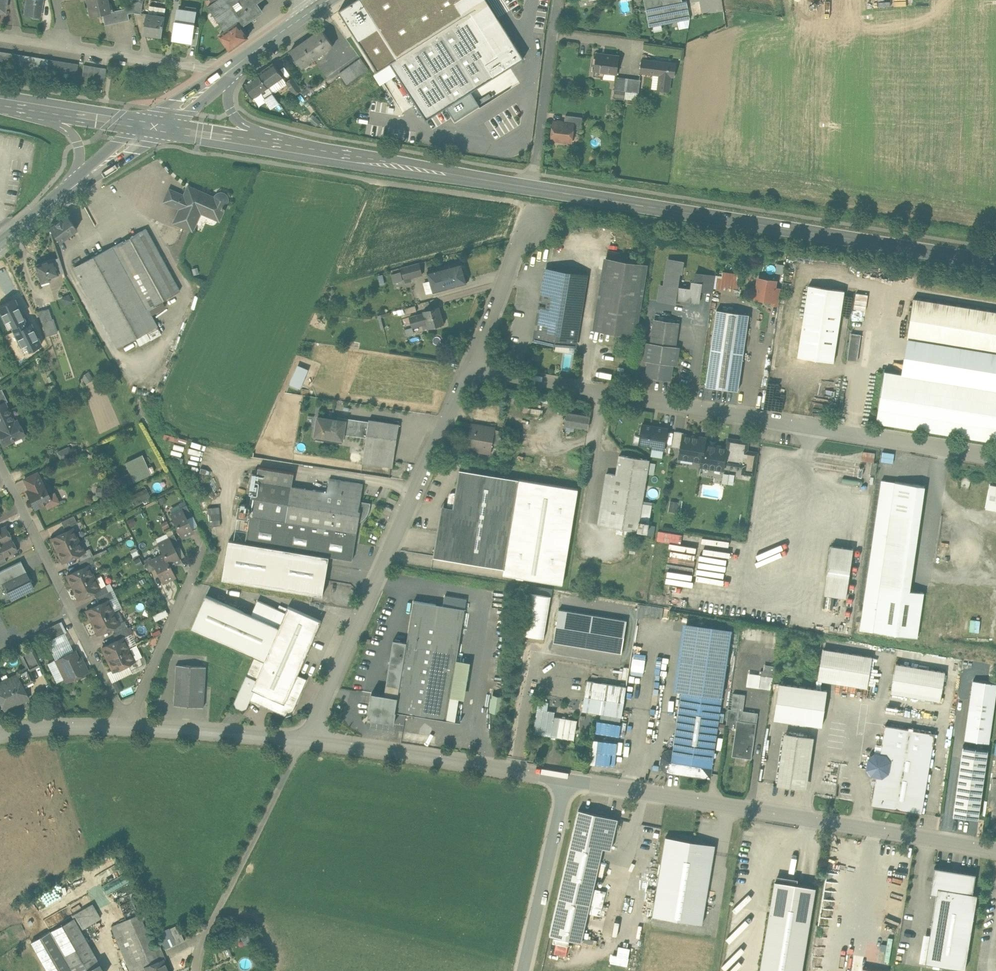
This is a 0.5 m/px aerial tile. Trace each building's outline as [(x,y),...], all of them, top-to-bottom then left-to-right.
[(24,14),(32,15),(32,17),(39,18),(39,16),(41,16),(43,0),(26,0),(24,14)] [(90,15),(90,16),(102,13),(110,12),(110,11),(109,11),(107,0),(87,0),(90,15)] [(133,6),(134,12),(142,13),(143,0),(132,0),(133,6)] [(229,0),(215,0),(213,1),(213,2),(231,27),(238,22),(241,25),(244,23),(229,0)] [(244,23),(262,10),(255,0),(229,0),(244,23)] [(340,12),(378,71),(376,72),(382,82),(398,72),(391,62),(484,0),(358,0),(340,12)] [(524,55),(488,0),(484,0),(391,62),(398,72),(428,117),(446,104),(456,119),(480,103),(471,90),(524,55)] [(683,1),(663,5),(662,0),(644,0),(649,26),(691,18),(687,0),(683,1)] [(231,27),(213,2),(208,5),(226,30),(231,27)] [(133,6),(110,11),(110,12),(102,13),(105,25),(130,19),(129,13),(134,12),(133,6)] [(169,39),(191,41),(194,8),(172,6),(169,39)] [(165,16),(148,13),(144,33),(145,33),(145,32),(154,33),(154,35),(162,36),(165,16)] [(226,30),(220,34),(231,49),(249,36),(241,25),(238,22),(231,27),(226,30)] [(321,29),(291,50),(303,67),(303,66),(333,45),(333,46),(334,45),(322,29),(321,29)] [(0,51),(0,63),(76,75),(78,63),(0,51)] [(619,56),(597,53),(595,70),(594,75),(603,77),(604,71),(617,73),(619,56)] [(361,58),(340,73),(347,83),(369,68),(361,58)] [(677,62),(642,58),(640,73),(654,75),(652,88),(657,89),(670,91),(672,77),(675,77),(677,62)] [(274,63),(258,73),(273,93),(276,91),(272,85),(283,77),(283,76),(274,63)] [(106,68),(84,64),(82,75),(104,79),(106,68)] [(258,73),(243,84),(253,98),(265,89),(268,92),(264,95),(267,98),(273,93),(258,73)] [(628,77),(616,76),(613,97),(625,99),(628,77)] [(288,83),(287,82),(283,77),(272,85),(276,91),(288,83)] [(302,90),(293,77),(287,82),(288,83),(295,94),(302,90)] [(641,79),(628,77),(625,99),(638,100),(641,79)] [(307,87),(302,91),(304,95),(310,91),(307,87)] [(280,102),(273,93),(267,98),(273,107),(280,102)] [(583,117),(566,115),(565,122),(574,124),(573,127),(581,129),(583,117)] [(565,122),(554,121),(552,139),(572,141),(573,127),(574,124),(565,122)] [(198,198),(186,193),(185,196),(170,189),(165,201),(182,207),(175,222),(193,229),(201,211),(220,219),(224,209),(226,210),(227,208),(225,207),(227,201),(228,198),(227,196),(225,194),(223,193),(220,193),(218,194),(216,196),(215,198),(200,191),(200,192),(198,198)] [(66,214),(49,227),(59,242),(77,229),(66,214)] [(146,228),(113,246),(147,308),(180,290),(146,228)] [(113,246),(74,267),(117,346),(156,325),(147,308),(113,246)] [(63,272),(58,257),(54,258),(58,274),(63,272)] [(53,258),(35,265),(41,283),(49,280),(48,277),(58,274),(54,258),(53,258)] [(647,265),(606,258),(595,328),(635,335),(647,265)] [(684,261),(669,259),(665,286),(666,286),(665,295),(676,296),(676,298),(699,301),(703,274),(696,273),(695,282),(693,281),(692,289),(678,287),(680,272),(682,272),(684,261)] [(461,261),(428,270),(434,292),(467,283),(461,261)] [(420,262),(402,267),(405,278),(423,274),(420,262)] [(784,265),(777,263),(776,271),(783,273),(784,265)] [(587,275),(546,268),(534,339),(576,346),(587,275)] [(742,274),(723,271),(722,276),(716,275),(714,287),(739,291),(742,274)] [(775,280),(759,278),(756,298),(771,300),(772,301),(774,288),(775,280)] [(845,290),(809,285),(798,356),(834,361),(845,290)] [(781,289),(774,288),(772,301),(771,300),(771,303),(779,305),(781,289)] [(863,319),(868,294),(856,291),(851,317),(863,319)] [(914,298),(907,338),(995,352),(995,311),(914,298)] [(416,305),(405,308),(406,314),(417,310),(416,305)] [(439,306),(423,310),(424,312),(427,323),(428,328),(445,323),(439,306)] [(52,319),(49,308),(38,311),(41,322),(43,322),(52,319)] [(749,314),(717,310),(706,385),(739,390),(749,314)] [(424,312),(410,317),(413,327),(427,323),(424,312)] [(57,332),(52,319),(43,322),(47,335),(57,332)] [(679,323),(655,319),(651,343),(675,347),(679,323)] [(406,334),(414,332),(412,325),(404,328),(406,334)] [(861,334),(851,332),(848,359),(857,361),(861,334)] [(907,338),(901,373),(995,389),(995,352),(907,338)] [(675,347),(651,343),(649,343),(646,360),(649,361),(647,374),(670,378),(673,364),(676,365),(679,348),(675,347)] [(299,365),(290,383),(291,384),(300,388),(308,368),(299,365)] [(84,382),(90,379),(86,371),(80,375),(84,382)] [(885,371),(877,420),(995,440),(995,389),(901,373),(885,371)] [(14,422),(5,402),(4,402),(0,404),(0,428),(14,422)] [(590,415),(568,412),(566,425),(588,428),(590,415)] [(346,420),(318,416),(316,435),(343,439),(344,433),(360,436),(362,423),(346,421),(346,420)] [(400,424),(369,419),(369,424),(367,437),(363,462),(393,467),(400,424)] [(3,445),(24,435),(17,420),(14,422),(0,428),(0,438),(3,445)] [(369,424),(362,423),(360,436),(367,437),(369,424)] [(668,428),(643,423),(641,435),(643,436),(642,443),(640,442),(639,443),(653,445),(653,448),(664,449),(665,450),(668,428)] [(495,428),(472,424),(467,448),(491,452),(495,428)] [(684,432),(675,430),(672,445),(681,447),(683,434),(684,434),(684,432)] [(727,447),(700,442),(701,437),(684,434),(683,434),(681,447),(679,457),(702,461),(701,466),(724,469),(725,463),(727,447)] [(749,441),(728,437),(727,447),(725,463),(744,466),(745,466),(746,459),(747,450),(749,441)] [(758,452),(747,450),(746,459),(745,466),(744,466),(743,472),(754,474),(758,452)] [(768,467),(798,454),(796,450),(766,463),(768,467)] [(861,459),(874,460),(875,451),(862,450),(861,459)] [(892,461),(894,452),(882,450),(880,459),(892,461)] [(131,481),(150,473),(141,453),(122,461),(131,481)] [(637,457),(632,456),(631,455),(627,454),(626,455),(621,454),(619,456),(618,465),(648,470),(650,461),(648,459),(643,458),(643,456),(638,456),(637,457)] [(652,504),(643,502),(648,470),(618,465),(616,474),(608,472),(606,474),(598,523),(638,530),(639,520),(640,520),(648,522),(649,523),(652,504)] [(364,484),(330,478),(327,491),(292,486),(295,472),(259,466),(258,473),(253,505),(252,510),(251,510),(251,509),(250,509),(250,510),(250,512),(251,512),(251,514),(357,532),(359,521),(361,520),(363,518),(365,516),(366,514),(368,511),(369,508),(370,503),(361,501),(364,484)] [(578,489),(460,469),(456,493),(454,506),(445,558),(505,568),(510,575),(563,583),(578,489)] [(37,472),(24,479),(30,489),(42,483),(37,472)] [(252,472),(247,504),(253,505),(258,473),(252,472)] [(925,486),(895,481),(891,511),(921,516),(925,486)] [(30,489),(27,491),(35,508),(46,503),(47,502),(45,499),(49,496),(49,495),(43,483),(42,483),(30,489)] [(991,484),(987,510),(995,512),(995,485),(991,484)] [(146,488),(129,493),(132,503),(149,498),(146,488)] [(451,493),(450,494),(450,496),(448,505),(454,506),(456,493),(453,492),(451,493)] [(54,493),(49,495),(49,496),(45,499),(47,502),(46,503),(48,507),(59,502),(54,493)] [(679,511),(681,500),(669,498),(668,509),(679,511)] [(192,516),(186,504),(180,507),(182,510),(182,509),(187,518),(192,516)] [(251,506),(239,505),(237,516),(249,518),(250,510),(250,509),(251,506)] [(187,518),(182,509),(182,510),(171,515),(182,536),(193,531),(187,518)] [(921,516),(891,511),(880,585),(910,589),(921,516)] [(357,532),(251,514),(247,542),(330,556),(353,559),(357,532)] [(74,515),(61,521),(64,528),(77,522),(74,515)] [(648,522),(640,520),(639,520),(638,530),(647,531),(648,531),(649,523),(648,522)] [(11,538),(6,526),(0,529),(0,543),(11,538)] [(72,528),(51,538),(57,550),(78,540),(72,528)] [(689,593),(695,545),(680,543),(682,532),(658,529),(656,539),(668,541),(662,587),(677,588),(676,591),(689,593)] [(179,545),(174,533),(168,536),(169,539),(170,538),(174,547),(179,545)] [(700,537),(699,553),(727,554),(728,538),(700,537)] [(0,543),(0,558),(4,556),(17,550),(11,538),(0,543)] [(174,547),(170,538),(169,539),(158,544),(163,554),(164,554),(169,565),(180,560),(174,547)] [(330,556),(247,542),(230,539),(223,578),(323,594),(330,556)] [(78,540),(57,550),(63,561),(77,554),(84,551),(83,551),(78,540)] [(854,548),(832,545),(825,594),(846,597),(854,548)] [(90,548),(83,551),(84,551),(77,554),(80,560),(80,561),(91,555),(91,556),(93,555),(90,548)] [(152,560),(156,568),(162,582),(174,576),(169,565),(164,554),(163,554),(152,560)] [(91,555),(80,561),(80,560),(78,561),(82,568),(88,565),(94,562),(91,556),(91,555)] [(151,556),(143,560),(149,571),(156,568),(152,560),(151,556)] [(0,571),(0,584),(2,583),(26,571),(21,561),(0,571)] [(82,568),(67,575),(73,587),(94,577),(88,565),(82,568)] [(26,571),(2,583),(6,591),(7,591),(11,599),(34,588),(26,571)] [(94,577),(73,587),(79,598),(93,591),(99,588),(94,577)] [(105,585),(99,588),(93,591),(96,598),(98,597),(109,591),(105,585)] [(910,589),(880,585),(874,630),(917,637),(924,592),(910,589)] [(109,591),(98,597),(101,603),(107,600),(114,597),(110,590),(109,591)] [(551,595),(530,592),(523,634),(544,637),(551,595)] [(286,612),(258,600),(252,614),(207,594),(192,627),(256,656),(243,684),(254,689),(286,702),(298,674),(322,620),(289,605),(286,612)] [(101,603),(87,610),(92,622),(113,612),(107,600),(101,603)] [(445,605),(414,600),(407,641),(396,711),(397,711),(447,719),(466,604),(445,600),(445,605)] [(639,602),(637,614),(661,617),(663,606),(639,602)] [(627,618),(559,609),(554,642),(622,652),(627,618)] [(113,612),(92,622),(98,633),(112,626),(119,623),(118,623),(113,612)] [(125,620),(118,623),(119,623),(112,626),(115,633),(126,627),(126,628),(128,627),(125,620)] [(59,622),(43,630),(49,640),(65,633),(59,622)] [(674,689),(682,691),(722,696),(732,629),(684,622),(674,689)] [(741,626),(741,637),(760,638),(761,627),(741,626)] [(126,627),(115,633),(113,633),(116,640),(123,637),(129,634),(126,628),(126,627)] [(116,640),(102,647),(108,659),(128,649),(123,637),(116,640)] [(394,639),(380,720),(395,723),(397,711),(396,711),(407,641),(394,639)] [(33,648),(21,653),(27,666),(29,669),(41,664),(33,648)] [(128,649),(108,659),(113,670),(128,663),(134,660),(128,649)] [(75,650),(56,659),(65,678),(73,674),(75,677),(88,671),(81,656),(78,658),(75,650)] [(872,660),(823,651),(818,676),(868,684),(872,660)] [(140,657),(134,660),(128,663),(131,670),(143,663),(140,657)] [(554,667),(572,671),(573,665),(555,661),(554,667)] [(945,672),(896,663),(891,692),(941,700),(945,672)] [(206,666),(176,664),(174,705),(204,706),(206,666)] [(27,666),(17,671),(16,674),(22,685),(34,680),(29,669),(27,666)] [(761,674),(749,673),(747,685),(759,688),(761,675),(761,674)] [(0,682),(0,700),(3,707),(7,708),(25,699),(27,695),(22,685),(16,674),(0,682)] [(298,674),(286,702),(254,689),(250,698),(285,714),(293,711),(307,678),(298,674)] [(767,676),(761,675),(759,688),(765,689),(767,676)] [(773,677),(767,676),(765,689),(771,689),(773,677)] [(627,686),(588,680),(583,710),(622,716),(627,686)] [(973,680),(965,739),(989,743),(995,694),(995,683),(973,680)] [(827,690),(780,683),(774,719),(822,726),(827,690)] [(243,684),(236,701),(237,704),(243,707),(247,705),(250,698),(254,689),(243,684)] [(722,696),(682,691),(673,750),(670,750),(665,752),(662,755),(661,763),(663,768),(667,771),(711,777),(712,767),(722,696)] [(503,695),(493,694),(490,711),(500,713),(503,695)] [(739,709),(729,708),(726,726),(736,727),(737,719),(738,719),(739,709)] [(555,711),(537,709),(533,733),(574,740),(577,720),(554,716),(555,711)] [(758,712),(739,709),(738,719),(737,719),(736,727),(732,755),(752,758),(758,712)] [(648,717),(647,730),(657,731),(659,719),(648,717)] [(935,733),(885,725),(880,755),(875,754),(870,758),(868,768),(872,773),(877,774),(877,776),(873,776),(871,783),(875,784),(872,804),(922,813),(922,812),(935,733)] [(811,737),(785,733),(778,783),(804,787),(811,737)] [(619,748),(624,749),(625,738),(593,734),(590,759),(617,762),(619,748)] [(988,749),(963,745),(953,815),(978,818),(988,749)] [(759,761),(759,779),(772,780),(772,761),(759,761)] [(611,815),(580,808),(552,929),(583,936),(605,843),(610,844),(617,816),(611,815)] [(716,843),(666,836),(654,914),(704,921),(716,843)] [(976,873),(935,866),(930,893),(937,894),(938,887),(973,893),(976,873)] [(774,878),(759,970),(801,970),(815,885),(774,878)] [(58,896),(69,889),(65,883),(54,890),(58,896)] [(973,893),(938,887),(937,894),(926,962),(965,968),(978,893),(973,893)] [(139,914),(130,894),(117,899),(126,919),(121,922),(141,970),(154,970),(159,969),(155,961),(158,960),(139,914)] [(73,917),(50,930),(74,970),(103,970),(73,917)] [(121,922),(111,925),(131,970),(141,970),(121,922)] [(185,940),(178,924),(162,931),(169,947),(185,940)] [(50,930),(32,941),(49,970),(74,970),(50,930)] [(617,944),(615,953),(611,952),(609,961),(625,964),(629,947),(617,944)] [(158,960),(155,961),(159,969),(159,970),(168,970),(164,960),(158,960)]
